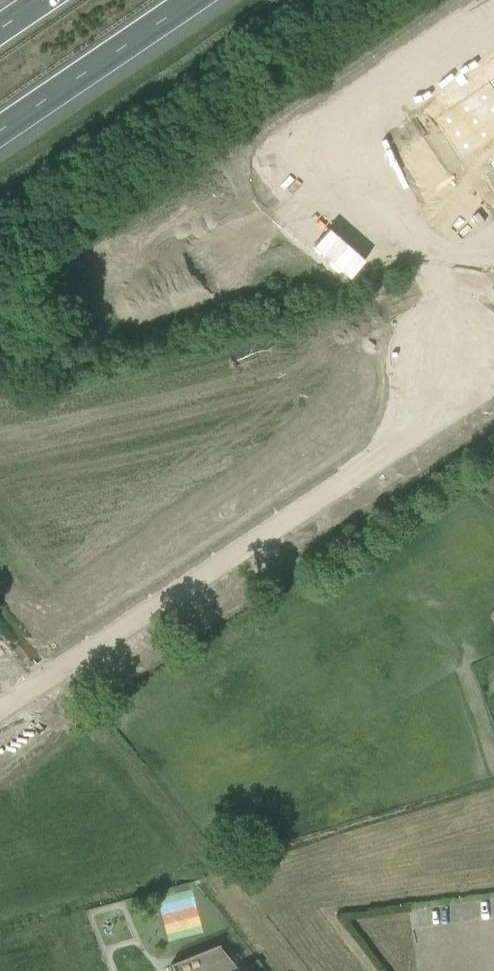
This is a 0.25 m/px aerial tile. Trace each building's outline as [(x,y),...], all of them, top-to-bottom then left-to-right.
[(406,157),(456,231),(482,213),(493,230),(493,70),(420,120),(433,139),(406,157)] [(190,889),(157,899),(168,934),(201,924),(190,889)] [(218,944),(172,962),(175,970),(241,970),(218,944)]
